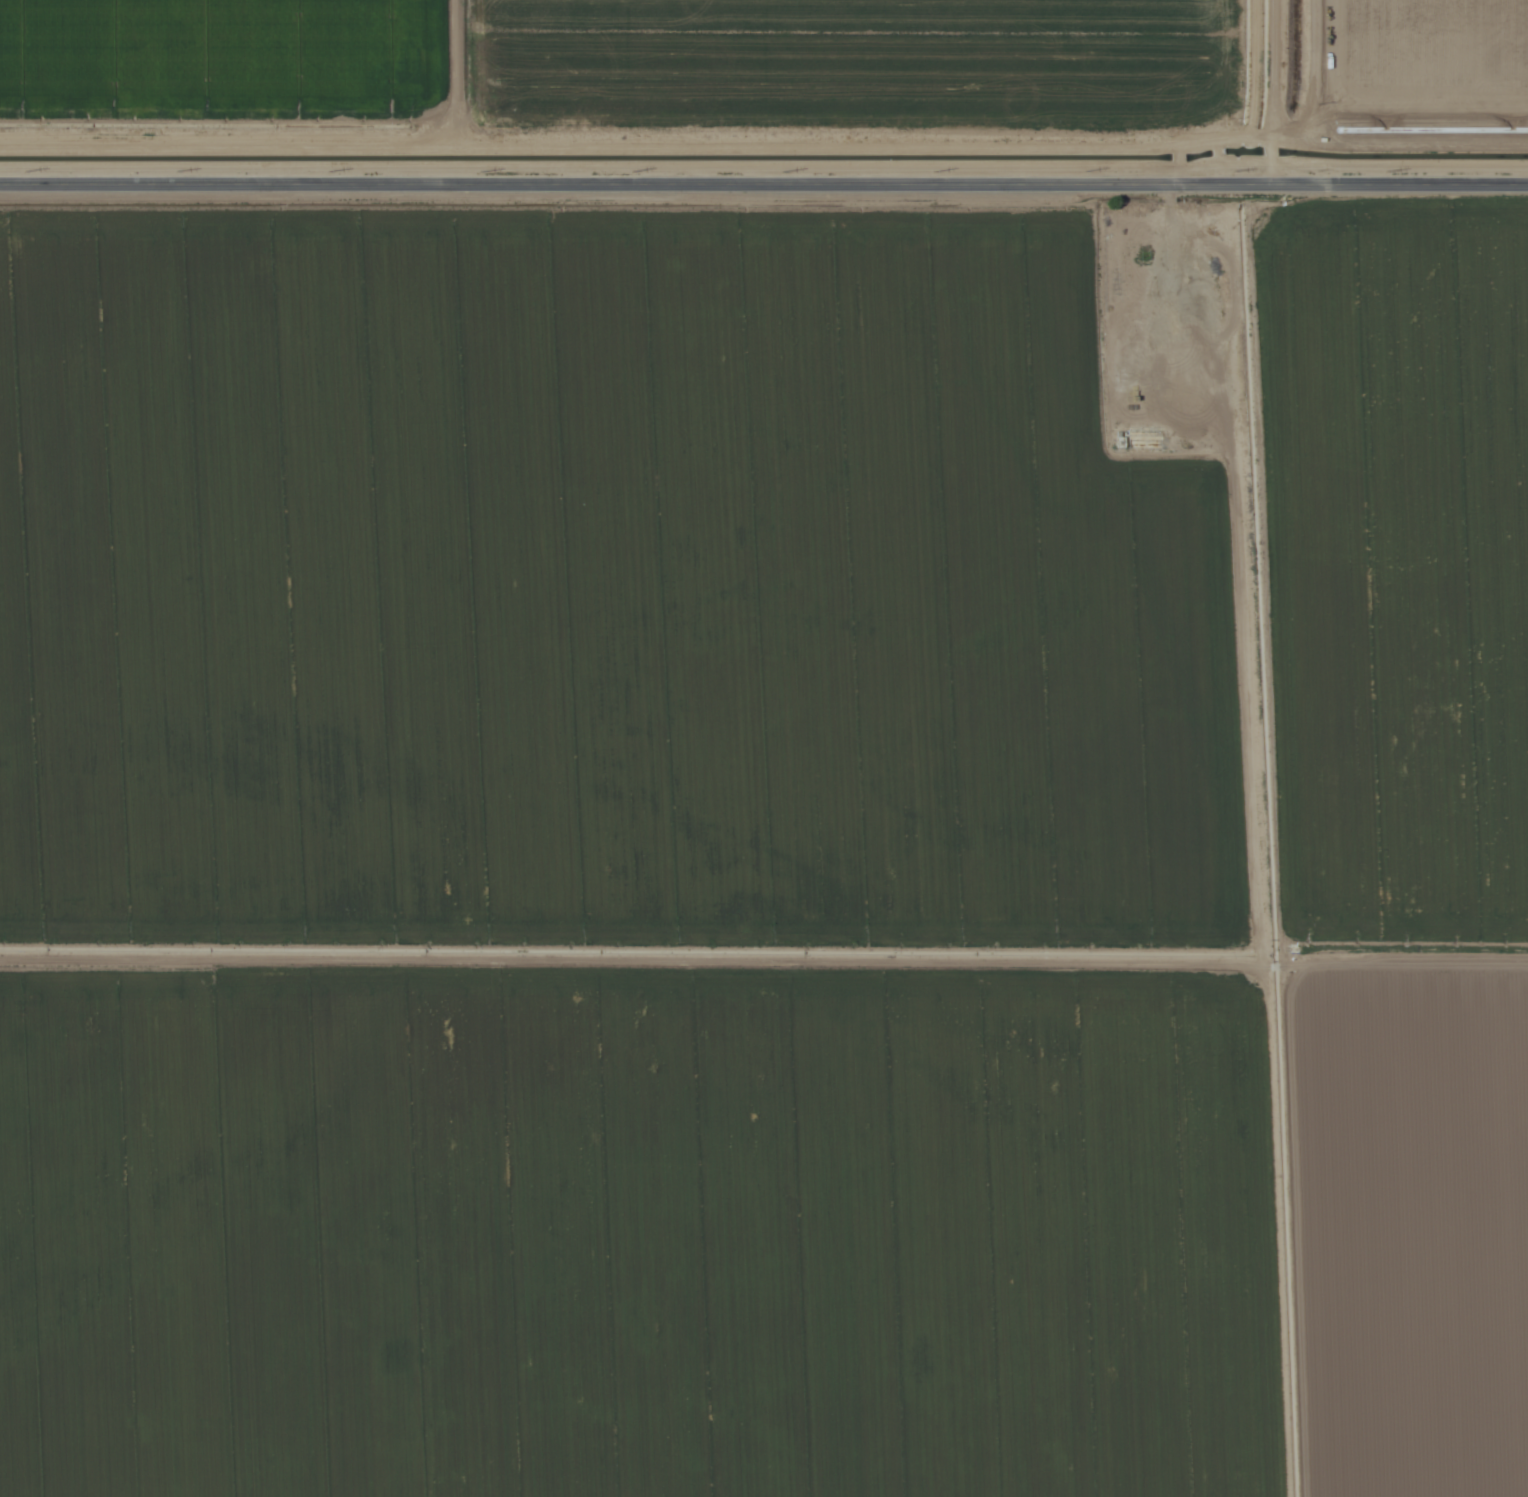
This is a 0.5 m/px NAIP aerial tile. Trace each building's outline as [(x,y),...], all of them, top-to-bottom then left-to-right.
[(1158,418),(1169,418),(1169,410),(1158,410),(1158,418)]
